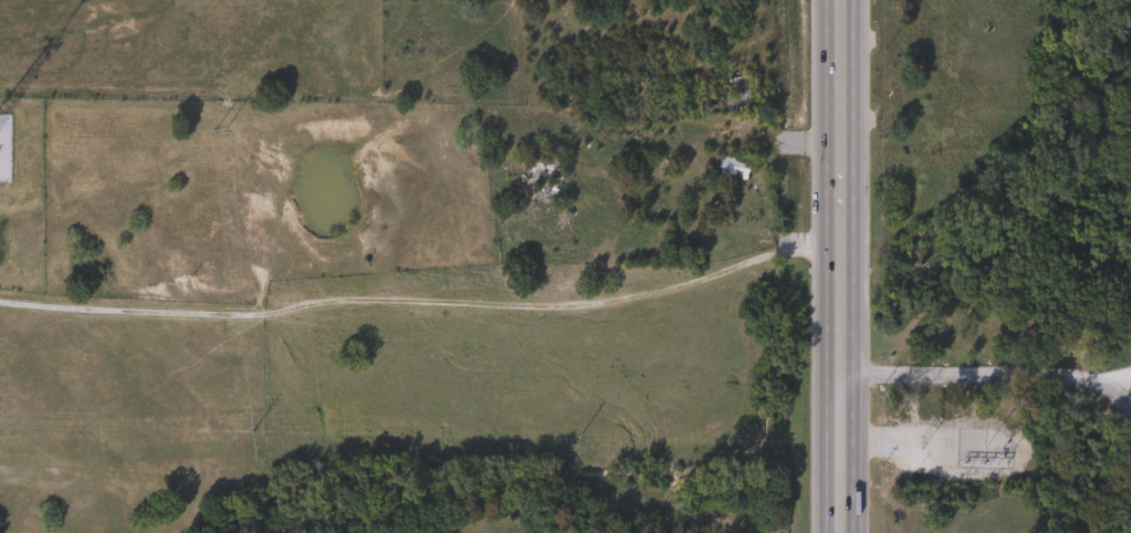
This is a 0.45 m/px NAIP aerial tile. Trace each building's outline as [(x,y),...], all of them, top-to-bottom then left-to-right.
[(731,106),(731,93),(724,93),(724,74),(743,74),(743,106),(731,106)] [(744,179),(713,177),(715,155),(746,158),(744,179)] [(556,163),(557,175),(543,176),(542,163),(556,163)]
